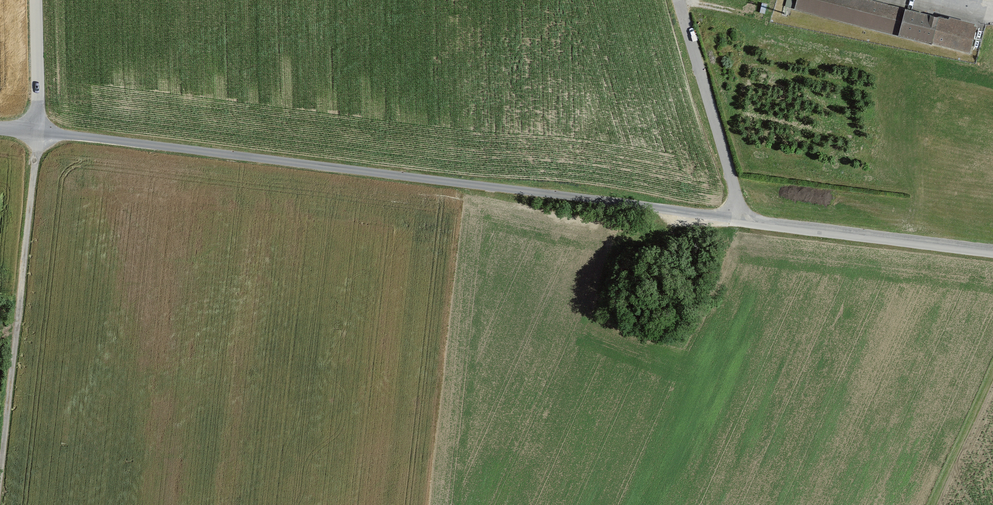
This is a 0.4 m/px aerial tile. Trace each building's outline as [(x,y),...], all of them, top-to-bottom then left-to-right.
[(796,6),(974,52),(982,25),(883,0),(797,0),(796,6)]
